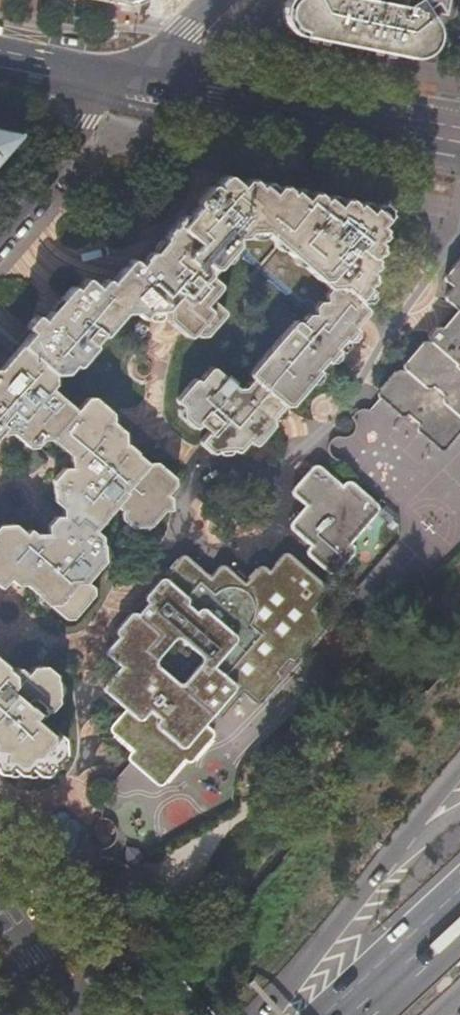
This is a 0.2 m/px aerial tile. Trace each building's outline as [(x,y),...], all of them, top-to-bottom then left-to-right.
[(402,4),(379,0),(285,0),(284,2),(281,8),(280,13),(281,22),(283,27),(288,34),(393,55),(394,51),(398,55),(403,57),(410,58),(417,57),(423,54),(428,49),(431,43),(432,38),(432,33),(430,27),(419,10),(434,0),(403,0),(402,4)] [(20,133),(0,129),(0,158),(20,133)] [(252,378),(249,383),(245,387),(238,384),(219,367),(218,365),(217,365),(215,365),(214,365),(213,366),(204,376),(203,376),(202,375),(201,375),(200,375),(199,376),(181,396),(179,398),(179,399),(178,400),(179,401),(179,402),(190,412),(185,418),(198,430),(199,430),(202,430),(206,426),(209,428),(209,429),(201,439),(200,440),(200,441),(200,442),(201,442),(202,444),(211,451),(212,452),(213,452),(215,452),(216,451),(225,442),(232,449),(234,450),(235,450),(237,450),(238,450),(239,449),(240,448),(248,440),(251,443),(253,444),(254,444),(256,444),(257,443),(258,443),(273,425),(273,421),(273,416),(271,415),(271,414),(281,403),(283,405),(289,405),(309,383),(316,382),(321,377),(320,370),(328,362),(332,362),(334,361),(338,357),(339,350),(331,342),(338,335),(345,341),(352,340),(356,336),(356,329),(347,320),(353,313),(357,316),(358,317),(359,317),(360,316),(362,316),(364,313),(365,312),(366,310),(366,309),(365,308),(363,306),(357,300),(368,288),(363,284),(372,274),(367,269),(375,259),(369,254),(378,244),(373,239),(381,229),(377,225),(384,219),(379,215),(381,213),(375,208),(374,209),(370,206),(367,211),(355,202),(351,207),(341,199),(335,206),(323,196),(318,202),(308,192),(302,199),(292,190),(286,196),(276,186),(270,193),(259,183),(254,189),(243,180),(237,185),(226,175),(222,175),(212,186),(211,186),(210,185),(209,185),(208,186),(207,186),(195,200),(194,201),(194,202),(194,203),(195,204),(196,205),(187,216),(186,215),(185,215),(184,215),(183,215),(182,215),(181,216),(164,236),(164,237),(165,251),(151,252),(140,264),(135,260),(134,259),(133,259),(132,259),(131,259),(130,259),(129,260),(128,261),(111,281),(110,280),(109,279),(108,279),(105,279),(104,279),(103,280),(98,286),(90,278),(89,278),(88,278),(86,278),(85,278),(83,279),(81,282),(76,287),(75,287),(74,286),(73,286),(72,286),(70,287),(63,296),(61,298),(61,308),(59,310),(51,311),(44,318),(40,316),(40,315),(39,315),(38,315),(37,315),(36,315),(35,316),(27,323),(27,324),(26,325),(26,326),(26,327),(27,328),(28,329),(32,333),(21,346),(4,365),(0,365),(0,438),(8,428),(31,448),(38,447),(43,442),(48,442),(74,465),(69,470),(59,470),(54,501),(61,507),(61,516),(73,526),(59,543),(47,532),(41,539),(29,528),(28,527),(24,531),(15,524),(0,524),(0,586),(1,586),(10,577),(16,582),(26,582),(35,591),(37,591),(37,596),(42,601),(49,601),(50,603),(66,618),(73,617),(92,594),(92,586),(85,580),(101,560),(100,559),(103,556),(103,547),(100,544),(101,542),(101,539),(100,536),(100,535),(89,524),(99,513),(104,519),(115,506),(119,510),(118,511),(119,519),(128,527),(133,520),(144,519),(150,525),(163,510),(170,509),(169,497),(165,494),(173,485),(173,478),(156,464),(150,464),(148,466),(134,454),(124,454),(123,432),(110,422),(112,419),(111,412),(93,397),(85,397),(83,400),(74,411),(67,418),(58,410),(64,402),(51,392),(56,387),(55,375),(63,375),(63,365),(70,357),(82,368),(98,349),(96,347),(96,346),(96,344),(105,335),(106,335),(107,335),(108,335),(110,336),(129,314),(137,314),(144,321),(145,321),(151,314),(168,314),(168,322),(188,340),(189,341),(191,341),(192,341),(192,340),(194,340),(195,338),(201,332),(206,326),(216,334),(226,324),(228,322),(228,321),(228,318),(228,317),(213,305),(220,297),(223,293),(224,292),(224,290),(224,289),(224,288),(223,287),(220,284),(212,277),(222,267),(222,258),(226,253),(233,254),(238,249),(242,252),(242,255),(287,295),(298,305),(304,305),(310,310),(302,318),(301,317),(300,318),(298,320),(251,372),(251,374),(251,375),(251,377),(252,378)] [(403,364),(402,364),(400,365),(398,367),(381,385),(379,387),(378,388),(378,389),(378,390),(379,390),(405,414),(406,415),(407,415),(408,415),(409,415),(411,414),(414,410),(424,419),(420,423),(420,424),(420,426),(441,447),(442,448),(443,448),(444,449),(445,449),(446,448),(447,448),(448,448),(448,447),(456,439),(459,434),(459,260),(450,271),(449,272),(449,273),(449,274),(449,275),(450,276),(450,277),(456,282),(447,292),(446,293),(446,294),(446,295),(447,296),(459,308),(443,326),(441,324),(440,323),(439,323),(438,324),(432,330),(432,331),(431,332),(432,333),(432,334),(433,335),(434,336),(432,337),(430,335),(429,335),(428,335),(427,336),(405,359),(404,360),(404,362),(404,363),(407,367),(404,364),(403,364)] [(74,411),(64,402),(58,410),(67,418),(74,411)] [(376,429),(368,437),(370,450),(362,458),(364,470),(375,473),(385,465),(397,468),(406,460),(404,448),(391,444),(388,432),(376,429)] [(336,572),(337,571),(356,550),(357,548),(357,547),(357,546),(357,545),(355,543),(352,540),(380,509),(381,508),(381,507),(381,506),(381,505),(381,504),(380,503),(354,479),(353,478),(352,478),(351,478),(350,478),(349,478),(348,479),(344,484),(322,464),(321,464),(320,464),(319,464),(318,465),(299,485),(298,487),(298,488),(298,489),(298,490),(299,491),(300,493),(311,503),(295,521),(294,522),(294,524),(294,525),(296,526),(315,543),(311,547),(310,548),(310,549),(310,550),(310,552),(312,553),(333,572),(334,572),(335,572),(336,572)] [(161,785),(162,786),(163,786),(165,786),(166,786),(188,760),(192,762),(193,762),(194,762),(197,759),(218,736),(219,733),(219,732),(219,731),(219,729),(210,722),(217,713),(221,716),(222,716),(224,716),(225,716),(227,714),(247,691),(258,700),(260,701),(262,701),(263,701),(265,699),(284,677),(285,676),(285,675),(285,674),(285,673),(282,670),(292,659),(294,661),(295,661),(296,661),(298,661),(299,660),(300,658),(332,622),(332,621),(333,620),(333,619),(333,618),(332,617),(321,608),(335,592),(336,591),(336,590),(336,589),(336,588),(335,587),(294,550),(293,550),(292,550),(291,551),(276,567),(271,563),(270,562),(269,562),(268,562),(267,562),(266,563),(250,579),(231,562),(230,561),(229,561),(228,561),(227,561),(226,562),(223,564),(215,573),(190,551),(190,550),(189,550),(188,550),(187,550),(186,551),(185,552),(168,571),(168,572),(168,574),(168,575),(169,576),(167,576),(165,576),(164,577),(149,594),(148,595),(148,596),(148,597),(149,598),(151,600),(142,611),(141,610),(140,610),(140,609),(139,609),(138,609),(137,609),(136,609),(135,610),(134,611),(121,626),(120,628),(119,629),(119,630),(119,631),(120,632),(121,632),(109,645),(108,647),(108,648),(108,649),(109,650),(110,651),(124,663),(109,680),(108,683),(107,684),(107,686),(108,687),(109,688),(129,707),(112,725),(112,727),(112,728),(112,729),(113,731),(117,735),(135,750),(132,753),(131,754),(130,755),(130,757),(130,758),(131,759),(132,760),(161,785)] [(6,771),(11,765),(17,771),(25,771),(30,766),(37,772),(45,772),(50,767),(49,761),(56,752),(63,751),(63,737),(39,716),(44,711),(50,710),(58,701),(57,694),(47,687),(55,677),(55,672),(48,665),(34,666),(27,674),(21,668),(15,668),(12,671),(10,670),(0,670),(0,771),(6,771)] [(191,808),(179,803),(169,811),(171,823),(182,828),(192,821),(191,808)]
